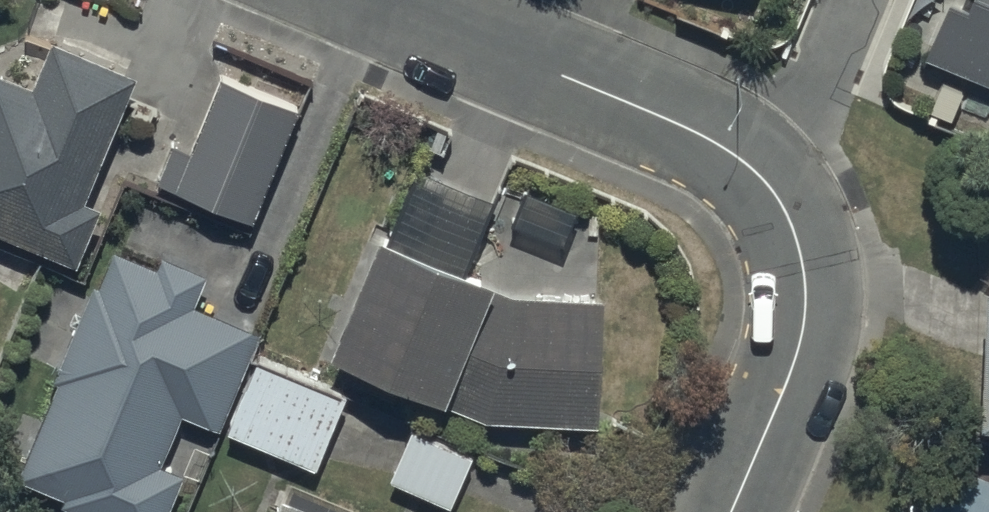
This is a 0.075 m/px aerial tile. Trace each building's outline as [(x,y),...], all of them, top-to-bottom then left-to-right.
[(988,74),(988,0),(941,0),(922,46),(988,74)] [(74,251),(97,194),(81,188),(134,62),(49,27),(30,74),(0,62),(0,221),(74,251)] [(155,171),(250,209),(295,97),(219,67),(189,143),(170,135),(155,171)] [(484,411),(596,416),(601,289),(511,285),(485,275),(489,266),(375,219),(326,335),(433,380),(430,389),(484,411)] [(100,511),(161,511),(181,465),(157,455),(179,405),(217,420),(257,324),(191,296),(204,264),(161,246),(156,258),(112,240),(97,277),(91,274),(52,370),(57,372),(17,468),(64,487),(60,495),(100,511)] [(988,408),(988,267),(981,266),(976,407),(988,408)] [(225,422),(314,459),(343,388),(254,352),(225,422)] [(386,484),(447,511),(449,511),(473,459),(410,430),(386,484)] [(963,460),(941,511),(988,511),(988,471),(963,460)] [(279,486),(268,511),(341,511),(279,486)]
